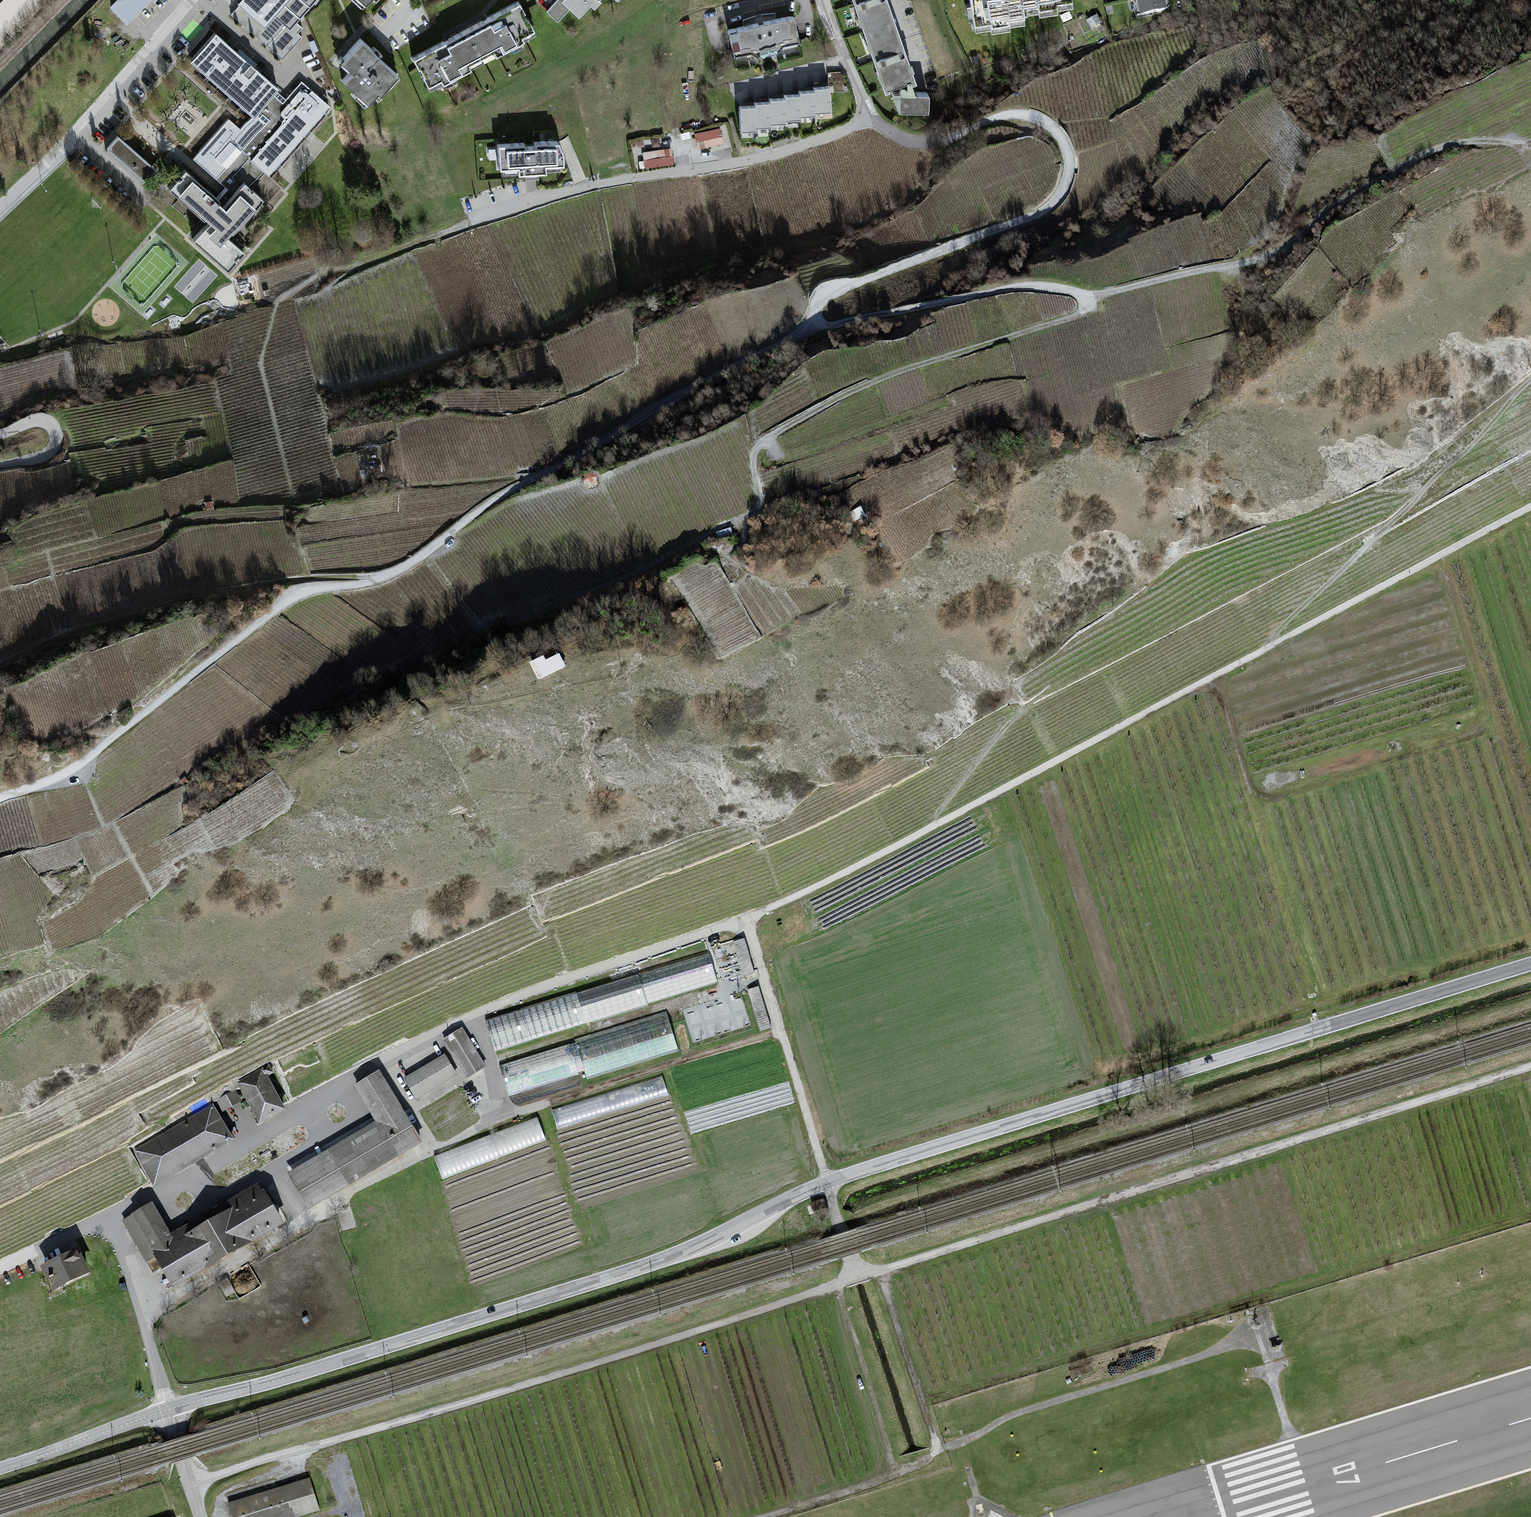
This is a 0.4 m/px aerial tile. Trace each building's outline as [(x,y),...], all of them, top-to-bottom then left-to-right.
[(0,5),(0,50),(50,0),(5,0),(0,5)] [(112,8),(129,24),(153,0),(120,0),(112,8)] [(230,17),(281,60),(301,38),(297,35),(303,27),(298,24),(320,0),(244,0),(230,17)] [(566,0),(557,0),(547,11),(558,21),(572,6),(566,0)] [(572,6),(577,11),(588,0),(566,0),(572,6)] [(884,93),(915,83),(904,51),(886,0),(851,0),(884,93)] [(974,28),(991,26),(992,30),(1009,28),(1008,23),(1025,21),(1024,15),(1058,10),(1058,6),(1074,4),(1073,0),(970,0),(974,28)] [(1135,1),(1139,0),(1142,15),(1169,10),(1167,0),(1134,0),(1135,1)] [(444,43),(413,59),(418,69),(419,68),(423,76),(422,77),(427,86),(440,79),(442,84),(470,69),(468,65),(493,52),(495,56),(522,41),(520,37),(533,30),(528,20),(526,21),(522,13),(524,12),(519,3),(444,43)] [(791,12),(725,27),(730,51),(796,36),(791,12)] [(279,87),(218,34),(192,63),(256,118),(241,134),(229,123),(196,161),(226,187),(220,195),(189,169),(171,190),(207,221),(191,239),(227,271),(246,249),(231,236),(265,196),(251,183),(263,169),(268,174),(329,105),(301,81),(285,100),(276,91),(279,87)] [(375,46),(365,36),(342,60),(351,68),(342,77),(370,104),(401,72),(382,53),(385,51),(377,43),(375,46)] [(828,86),(814,87),(814,91),(814,113),(829,112),(828,86)] [(814,91),(799,91),(799,94),(799,117),(814,117),(814,113),(814,91)] [(922,93),(891,92),(896,111),(927,112),(928,93),(922,93)] [(799,94),(784,95),(784,98),(785,121),(800,120),(799,117),(799,94)] [(784,98),(769,98),(769,102),(770,125),(785,124),(785,121),(784,98)] [(769,102),(754,102),(754,106),(755,128),(770,127),(770,125),(769,102)] [(754,106),(739,107),(740,132),(755,132),(755,128),(754,106)] [(720,128),(694,133),(697,149),(722,144),(720,128)] [(158,169),(122,135),(111,147),(147,180),(158,169)] [(557,142),(499,145),(500,167),(518,166),(519,172),(544,171),(544,165),(562,164),(561,153),(557,142)] [(302,170),(316,155),(305,144),(291,159),(302,170)] [(667,156),(666,148),(643,151),(645,169),(674,165),(672,155),(667,156)] [(599,472),(586,475),(589,487),(601,484),(599,472)] [(211,500),(202,501),(203,509),(212,508),(211,500)] [(732,529),(718,533),(720,541),(734,537),(732,529)] [(545,656),(531,664),(541,683),(569,669),(562,655),(548,662),(545,656)] [(747,938),(735,942),(745,978),(758,974),(747,938)] [(711,955),(486,1023),(496,1054),(721,986),(711,955)] [(762,987),(750,990),(764,1032),(775,1028),(762,987)] [(573,1044),(502,1067),(512,1098),(584,1074),(587,1083),(680,1053),(667,1012),(575,1041),(573,1044)] [(444,1040),(468,1079),(489,1067),(464,1027),(444,1040)] [(446,1054),(406,1079),(420,1100),(460,1076),(446,1054)] [(267,1067),(237,1084),(264,1132),(294,1116),(267,1067)] [(378,1126),(290,1177),(312,1214),(427,1147),(384,1074),(357,1090),(378,1126)] [(670,1098),(664,1079),(553,1112),(558,1131),(670,1098)] [(236,1087),(227,1092),(233,1103),(242,1098),(236,1087)] [(216,1106),(137,1151),(160,1191),(239,1146),(216,1106)] [(538,1120),(434,1160),(444,1183),(547,1143),(538,1120)] [(157,1204),(123,1223),(147,1266),(160,1259),(178,1291),(287,1230),(262,1185),(174,1234),(157,1204)] [(84,1255),(47,1272),(58,1297),(95,1281),(84,1255)] [(353,1259),(343,1262),(346,1270),(356,1267),(353,1259)] [(1084,1366),(1069,1371),(1071,1378),(1087,1372),(1084,1366)] [(227,1505),(231,1516),(309,1516),(320,1514),(309,1480),(227,1505)]
